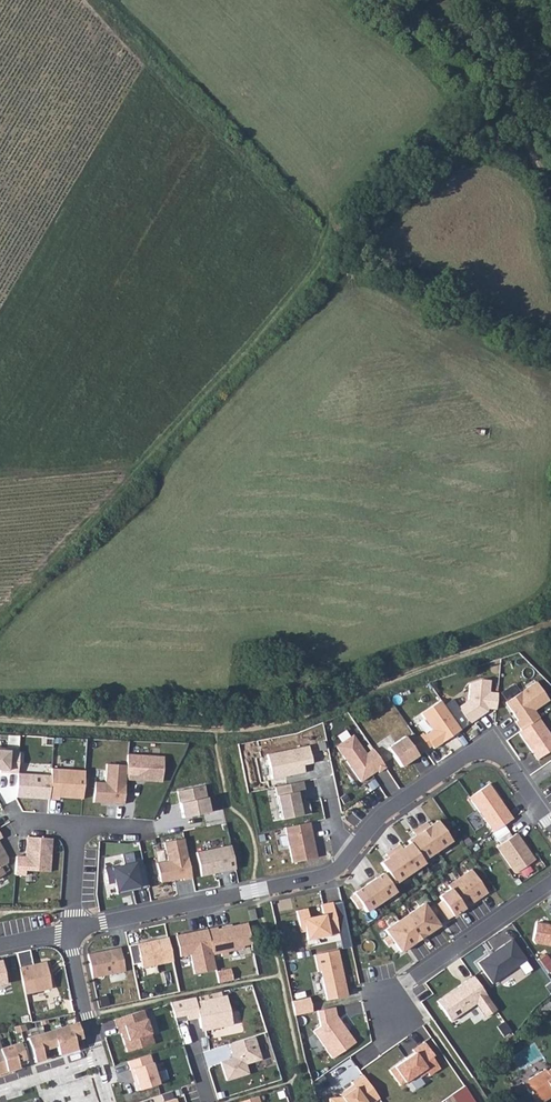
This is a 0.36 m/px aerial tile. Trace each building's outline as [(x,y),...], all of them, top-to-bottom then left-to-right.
[(480,679),(469,683),(468,700),(457,707),(469,724),(487,711),(487,708),(495,709),(496,693),(488,692),(489,680),(480,679)] [(535,680),(504,702),(517,720),(515,721),(521,730),(538,718),(539,717),(534,710),(549,700),(535,680)] [(440,699),(421,713),(432,730),(425,735),(434,748),(461,729),(440,699)] [(518,732),(537,759),(550,749),(550,736),(538,718),(521,730),(518,732)] [(353,734),(336,746),(361,781),(377,770),(378,772),(386,767),(373,748),(365,753),(353,734)] [(404,736),(388,747),(401,766),(424,750),(413,734),(406,738),(404,736)] [(308,745),(267,755),(272,779),(304,772),(302,764),(312,762),(308,745)] [(0,750),(0,774),(17,775),(18,772),(19,752),(0,750)] [(88,752),(87,763),(95,764),(96,753),(88,752)] [(166,755),(129,753),(128,764),(127,779),(164,782),(166,755)] [(128,764),(107,762),(106,781),(96,781),(94,801),(125,803),(127,779),(128,764)] [(84,771),(51,768),(50,775),(48,797),(82,800),(84,771)] [(50,775),(18,772),(17,775),(16,798),(48,801),(48,797),(50,775)] [(301,781),(275,787),(281,819),(311,813),(308,800),(298,802),(296,791),(303,790),(301,781)] [(489,784),(469,797),(493,832),(505,824),(513,818),(489,784)] [(206,785),(178,791),(183,816),(211,810),(206,785)] [(439,821),(410,840),(412,842),(424,861),(453,842),(439,821)] [(309,822),(285,827),(292,862),(316,857),(309,822)] [(505,824),(493,832),(501,844),(513,835),(505,824)] [(501,844),(497,846),(515,872),(519,870),(528,863),(533,859),(515,833),(513,835),(501,844)] [(185,836),(164,840),(168,860),(157,862),(161,882),(183,877),(184,880),(194,878),(185,836)] [(53,839),(26,838),(25,857),(16,856),(15,876),(25,877),(25,872),(51,874),(53,839)] [(424,861),(412,842),(381,862),(387,872),(395,885),(426,864),(424,861)] [(232,844),(196,852),(201,875),(238,867),(232,844)] [(9,864),(6,860),(0,848),(0,869),(9,864)] [(115,883),(117,892),(150,886),(146,866),(139,868),(138,862),(105,868),(108,884),(115,883)] [(528,863),(519,870),(524,877),(533,871),(528,863)] [(472,868),(448,883),(451,888),(441,895),(454,914),(488,892),(472,868)] [(387,872),(354,893),(367,913),(400,892),(395,885),(387,872)] [(306,909),(296,911),(300,931),(305,930),(306,938),(337,931),(331,902),(321,905),(323,915),(307,918),(306,909)] [(426,902),(384,930),(388,936),(392,942),(400,953),(442,925),(434,914),(430,908),(426,902)] [(320,905),(309,906),(310,914),(321,912),(320,905)] [(434,905),(430,908),(434,914),(439,911),(434,905)] [(253,908),(247,910),(249,920),(255,918),(253,908)] [(218,925),(206,929),(212,956),(228,953),(228,950),(244,947),(243,943),(249,942),(245,922),(219,928),(218,925)] [(535,923),(532,940),(535,943),(550,946),(550,925),(535,923)] [(212,956),(206,929),(176,935),(180,957),(190,955),(194,973),(215,969),(212,956)] [(168,936),(139,942),(144,966),(173,960),(168,936)] [(392,942),(388,936),(383,940),(387,946),(392,942)] [(511,939),(478,962),(493,983),(525,960),(511,939)] [(121,947),(89,953),(94,977),(126,971),(121,947)] [(336,950),(314,954),(317,971),(320,971),(326,1000),(339,997),(337,988),(344,986),(336,950)] [(539,960),(548,973),(550,971),(550,965),(545,956),(539,960)] [(45,964),(19,968),(24,996),(50,991),(45,964)] [(473,975),(437,1001),(450,1020),(475,1003),(485,1018),(497,1009),(473,975)] [(194,996),(182,999),(186,1019),(198,1017),(200,1027),(203,1030),(231,1024),(225,995),(195,1002),(194,996)] [(309,998),(291,1001),(294,1016),(311,1012),(309,998)] [(333,1007),(316,1010),(320,1026),(313,1031),(331,1058),(354,1042),(335,1014),(333,1007)] [(142,1009),(113,1018),(116,1028),(123,1026),(124,1030),(120,1032),(126,1051),(153,1043),(142,1009)] [(61,1028),(68,1052),(77,1049),(74,1040),(82,1038),(77,1023),(61,1028)] [(68,1052),(61,1028),(43,1033),(48,1049),(56,1046),(59,1055),(68,1052)] [(48,1049),(43,1033),(27,1039),(34,1063),(44,1060),(41,1051),(48,1049)] [(253,1036),(228,1043),(233,1057),(220,1061),(226,1080),(248,1073),(245,1064),(260,1059),(253,1036)] [(423,1041),(412,1049),(414,1052),(388,1069),(399,1085),(416,1073),(418,1076),(426,1071),(428,1074),(438,1067),(431,1056),(432,1054),(423,1041)] [(7,1071),(18,1068),(17,1061),(25,1059),(20,1043),(0,1049),(0,1050),(7,1071)] [(149,1054),(127,1061),(129,1069),(131,1069),(135,1081),(133,1082),(136,1090),(158,1083),(149,1054)] [(546,1073),(544,1070),(522,1085),(529,1095),(534,1101),(538,1101),(550,1094),(550,1069),(546,1073)] [(351,1082),(353,1085),(345,1090),(347,1092),(341,1096),(328,1097),(329,1101),(371,1101),(378,1097),(362,1074),(351,1082)] [(451,1094),(456,1101),(474,1101),(464,1084),(451,1094)] [(538,1101),(543,1101),(550,1097),(550,1094),(538,1101)]
